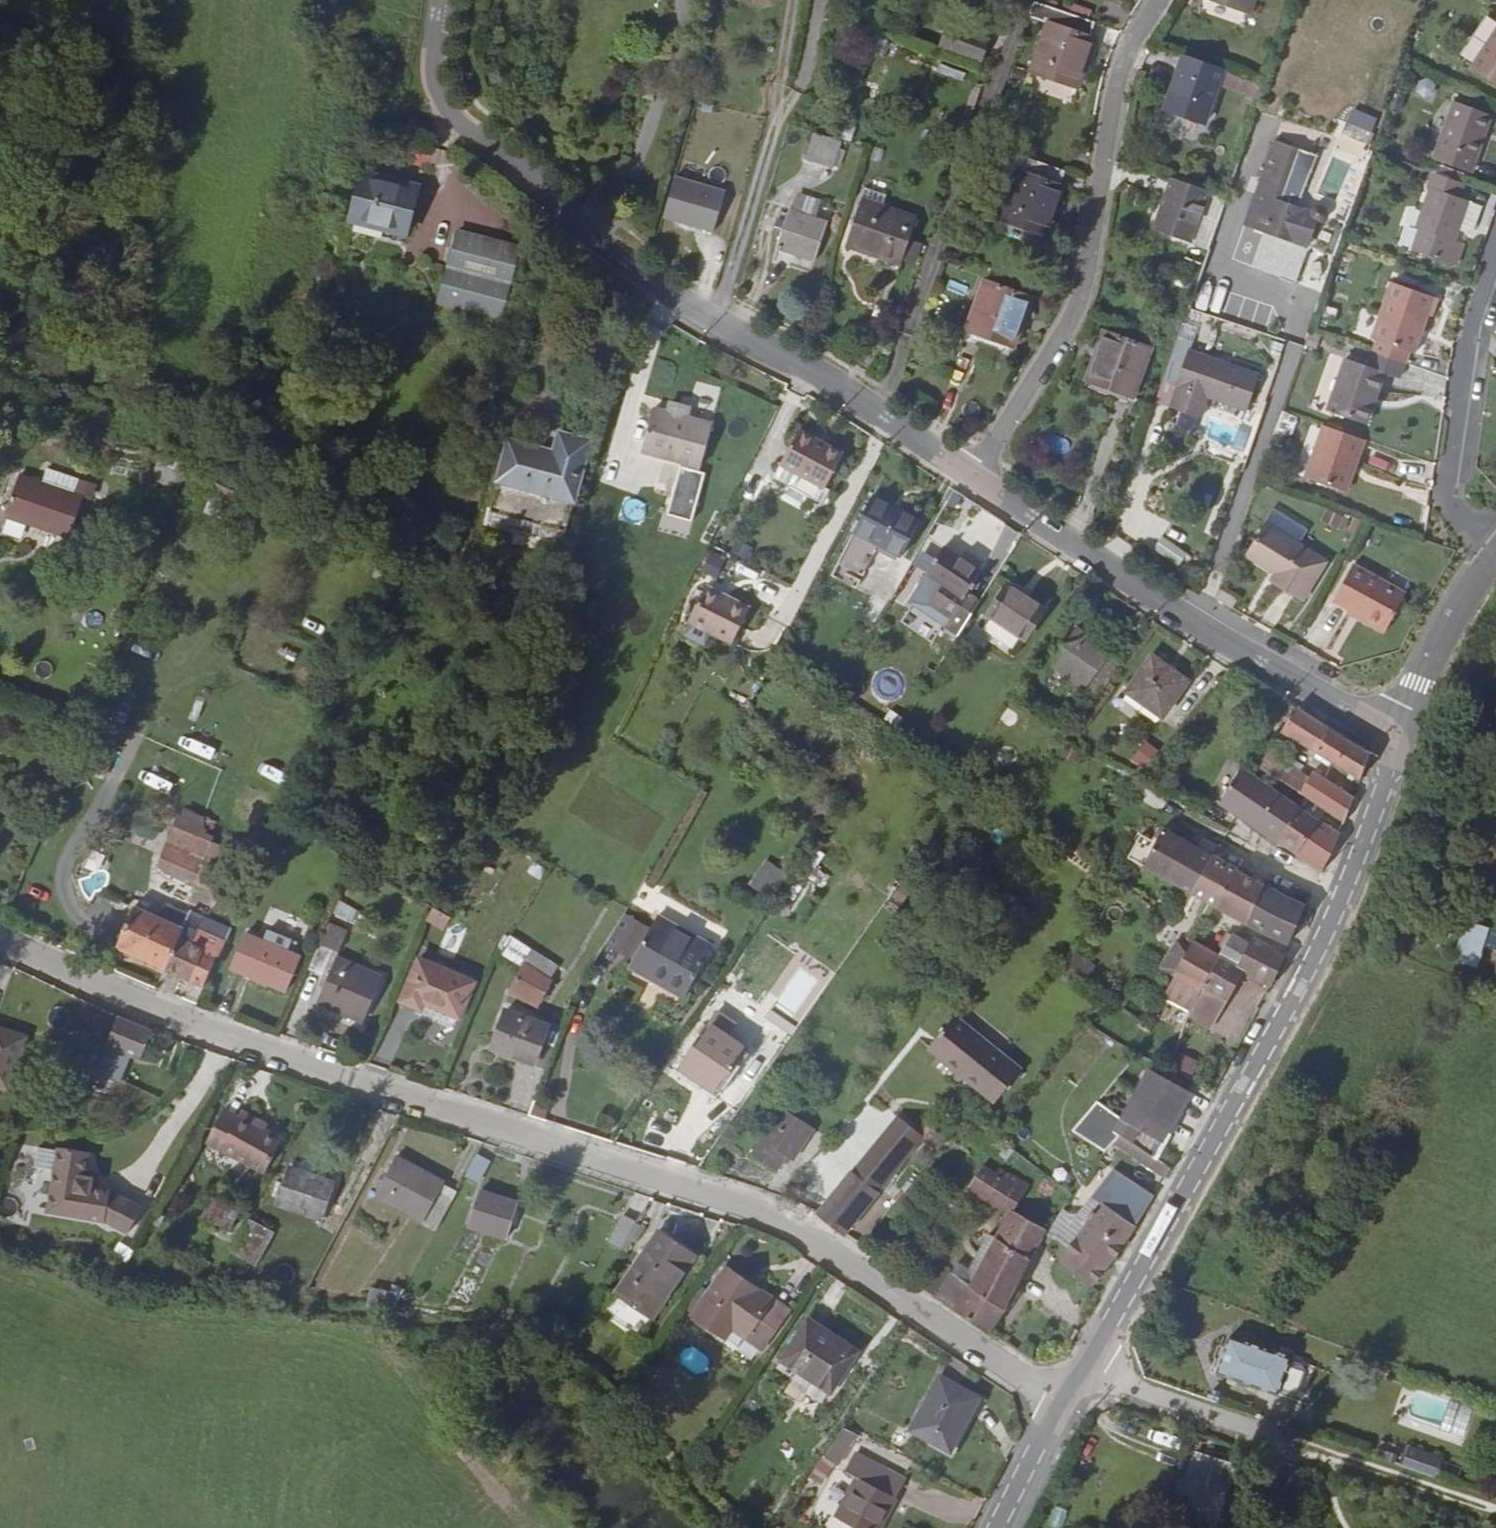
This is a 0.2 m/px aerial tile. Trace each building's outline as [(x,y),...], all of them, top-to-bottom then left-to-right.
[(1198,1),(1244,18),(1250,0),(1199,0),(1198,1)] [(1091,27),(1031,5),(1025,22),(1043,29),(1027,77),(1073,93),(1091,44),(1086,42),(1091,27)] [(982,60),(987,42),(944,28),(938,46),(982,60)] [(1468,71),(1495,89),(1495,30),(1468,71)] [(1200,128),(1220,73),(1178,58),(1159,112),(1200,128)] [(1486,120),(1448,106),(1428,164),(1465,178),(1486,120)] [(807,158),(833,167),(841,142),(815,134),(807,158)] [(1057,191),(1061,177),(981,148),(973,168),(1012,182),(996,226),(1042,243),(1060,193),(1057,191)] [(1252,155),(1240,150),(1236,161),(1248,166),(1252,155)] [(1248,166),(1236,161),(1221,203),(1216,218),(1223,221),(1288,246),(1299,216),(1301,211),(1289,206),(1287,211),(1238,193),(1248,166)] [(1453,203),(1458,189),(1428,177),(1423,192),(1425,192),(1410,232),(1413,234),(1406,254),(1448,270),(1455,250),(1448,246),(1456,224),(1462,206),(1453,203)] [(362,178),(351,225),(407,239),(419,192),(362,178)] [(727,191),(674,178),(664,219),(716,232),(727,191)] [(1202,197),(1167,185),(1148,234),(1184,247),(1202,197)] [(1202,197),(1184,247),(1203,253),(1213,227),(1216,218),(1221,203),(1202,197)] [(897,263),(903,244),(911,222),(856,203),(840,251),(895,270),(897,263)] [(1462,206),(1456,224),(1469,228),(1475,211),(1462,206)] [(812,262),(825,223),(789,211),(777,250),(812,262)] [(1299,216),(1288,246),(1302,252),(1313,222),(1299,216)] [(1223,221),(1216,218),(1213,227),(1220,229),(1223,221)] [(456,231),(439,302),(500,317),(517,246),(456,231)] [(918,250),(903,244),(897,263),(911,268),(918,250)] [(1302,252),(1288,246),(1286,254),(1300,260),(1302,252)] [(1009,354),(1027,305),(980,288),(963,336),(1009,354)] [(1372,346),(1368,359),(1399,370),(1405,358),(1409,360),(1423,322),(1426,323),(1433,306),(1386,290),(1366,343),(1372,346)] [(1127,403),(1144,355),(1097,337),(1080,385),(1127,403)] [(1252,382),(1168,353),(1148,410),(1192,426),(1200,405),(1239,420),(1252,382)] [(1364,401),(1370,403),(1379,382),(1393,387),(1399,370),(1368,359),(1363,373),(1340,365),(1320,418),(1354,430),(1364,401)] [(1360,432),(1370,403),(1364,401),(1354,430),(1360,432)] [(654,407),(643,448),(699,465),(711,424),(679,415),(681,408),(671,406),(669,412),(654,407)] [(803,483),(827,435),(802,423),(778,470),(803,483)] [(1349,471),(1358,446),(1317,432),(1298,484),(1333,497),(1343,469),(1349,471)] [(511,440),(492,510),(565,529),(588,441),(558,434),(552,452),(511,440)] [(827,435),(803,483),(815,489),(822,475),(829,478),(846,445),(827,435)] [(699,465),(643,448),(641,456),(698,471),(699,465)] [(151,480),(178,487),(184,466),(157,459),(151,480)] [(1338,498),(1349,471),(1343,469),(1333,497),(1338,498)] [(78,485),(42,472),(37,485),(72,498),(78,485)] [(14,477),(0,512),(0,539),(54,561),(78,501),(72,498),(37,485),(14,477)] [(919,516),(873,493),(853,531),(837,561),(862,574),(878,544),(899,555),(919,516)] [(492,510),(488,523),(561,542),(565,529),(492,510)] [(1296,606),(1319,567),(1259,532),(1241,563),(1271,581),(1266,589),(1296,606)] [(1178,565),(1187,552),(1162,536),(1153,549),(1178,565)] [(896,560),(899,555),(878,544),(875,549),(896,560)] [(957,634),(978,600),(965,592),(978,572),(939,548),(923,574),(958,596),(940,623),(957,634)] [(855,586),(862,574),(837,561),(830,573),(855,586)] [(1328,605),(1342,613),(1352,619),(1350,621),(1378,636),(1400,598),(1350,569),(1328,605)] [(1005,583),(988,611),(1025,635),(1043,607),(1005,583)] [(747,613),(705,589),(687,623),(730,645),(747,613)] [(1099,692),(1126,654),(1113,646),(1110,650),(1076,627),(1052,662),(1085,686),(1086,684),(1099,692)] [(1188,676),(1151,653),(1127,689),(1164,714),(1188,676)] [(1366,754),(1291,702),(1287,708),(1291,711),(1280,729),(1358,777),(1366,754)] [(1130,757),(1142,769),(1158,752),(1146,740),(1130,757)] [(1261,754),(1255,751),(1252,755),(1258,763),(1296,789),(1305,775),(1265,748),(1261,754)] [(1298,805),(1252,773),(1239,764),(1218,799),(1237,812),(1275,838),(1298,805)] [(1305,775),(1296,789),(1305,795),(1342,821),(1352,796),(1311,767),(1305,775)] [(1331,829),(1298,805),(1275,838),(1319,870),(1340,829),(1334,825),(1331,829)] [(1191,890),(1211,854),(1185,839),(1160,826),(1141,863),(1191,890)] [(153,868),(191,885),(202,861),(164,843),(153,868)] [(1217,904),(1235,867),(1218,858),(1223,848),(1217,844),(1211,854),(1191,890),(1207,899),(1217,904)] [(247,851),(244,857),(251,860),(249,864),(255,867),(259,856),(247,851)] [(768,895),(782,867),(763,858),(749,886),(768,895)] [(1246,920),(1261,881),(1235,867),(1217,904),(1246,920)] [(1287,942),(1302,904),(1261,881),(1246,920),(1287,942)] [(1207,899),(1191,890),(1185,901),(1202,910),(1207,899)] [(337,902),(333,916),(352,922),(357,908),(337,902)] [(129,910),(112,952),(161,972),(173,942),(175,942),(179,933),(172,930),(129,910)] [(711,952),(656,918),(651,926),(626,911),(607,942),(632,957),(627,966),(681,1000),(711,952)] [(1483,963),(1485,924),(1460,922),(1458,961),(1483,963)] [(268,926),(263,938),(291,950),(295,938),(268,926)] [(325,929),(308,968),(326,975),(316,1001),(363,1019),(380,975),(335,958),(327,955),(331,946),(338,949),(343,936),(325,929)] [(291,950),(263,938),(244,930),(231,963),(286,987),(300,953),(291,950)] [(1495,952),(1495,932),(1488,931),(1485,950),(1495,952)] [(173,942),(161,972),(199,988),(211,959),(213,960),(221,944),(194,933),(187,947),(182,945),(185,936),(179,933),(175,942),(173,942)] [(1219,952),(1192,938),(1165,992),(1191,1006),(1193,1002),(1218,955),(1236,965),(1246,947),(1248,943),(1230,933),(1219,952)] [(1270,982),(1283,954),(1262,942),(1257,952),(1246,947),(1236,965),(1218,955),(1193,1002),(1218,1014),(1230,991),(1242,968),(1270,982)] [(335,958),(338,949),(331,946),(327,955),(335,958)] [(795,1018),(830,973),(807,956),(773,1001),(795,1018)] [(426,1003),(458,1017),(473,982),(419,959),(400,1002),(421,1012),(426,1003)] [(540,979),(525,970),(509,997),(535,1011),(543,998),(533,992),(540,979)] [(533,992),(543,998),(550,986),(542,981),(540,979),(533,992)] [(1212,1026),(1218,1014),(1193,1002),(1191,1006),(1188,1014),(1212,1026)] [(455,1026),(458,1017),(426,1003),(421,1012),(455,1026)] [(490,1053),(545,1073),(560,1034),(506,1014),(490,1053)] [(1021,1068),(954,1015),(929,1045),(994,1099),(1021,1068)] [(152,1031),(118,1016),(103,1050),(137,1066),(152,1031)] [(747,1050),(710,1024),(685,1060),(723,1084),(747,1050)] [(23,1033),(0,1025),(0,1082),(14,1086),(30,1038),(31,1035),(23,1033)] [(1137,1046),(1131,1058),(1145,1065),(1150,1053),(1137,1046)] [(1175,1070),(1196,1075),(1200,1058),(1179,1053),(1175,1070)] [(1120,1132),(1146,1150),(1150,1153),(1187,1089),(1151,1067),(1123,1110),(1099,1096),(1074,1126),(1105,1149),(1111,1142),(1120,1132)] [(284,1136),(267,1126),(258,1120),(261,1116),(245,1107),(241,1113),(227,1105),(210,1136),(266,1169),(284,1136)] [(258,1120),(267,1126),(269,1121),(261,1116),(258,1120)] [(831,1224),(845,1233),(925,1136),(899,1116),(854,1171),(851,1169),(816,1213),(831,1224)] [(760,1139),(743,1168),(768,1184),(777,1168),(784,1174),(804,1140),(772,1120),(760,1139)] [(929,1132),(944,1143),(949,1136),(933,1128),(929,1132)] [(1111,1142),(1133,1157),(1146,1150),(1120,1132),(1111,1142)] [(949,1136),(944,1143),(954,1150),(959,1142),(949,1136)] [(55,1144),(39,1207),(96,1222),(121,1236),(136,1211),(103,1193),(84,1188),(86,1178),(78,1176),(84,1152),(55,1144)] [(920,1284),(989,1330),(1040,1237),(1048,1242),(1053,1235),(1048,1232),(1043,1229),(1045,1227),(1015,1210),(1030,1183),(1010,1172),(1007,1177),(978,1160),(980,1154),(970,1149),(964,1158),(972,1162),(961,1179),(1011,1207),(997,1233),(971,1281),(953,1270),(948,1277),(933,1266),(920,1284)] [(1133,1157),(1165,1179),(1172,1168),(1150,1153),(1146,1150),(1133,1157)] [(492,1161),(480,1154),(468,1174),(480,1181),(492,1161)] [(379,1190),(438,1226),(458,1192),(444,1184),(446,1181),(400,1155),(379,1190)] [(334,1185),(289,1170),(278,1203),(324,1218),(334,1185)] [(1048,1232),(1053,1235),(1071,1246),(1060,1260),(1092,1283),(1155,1196),(1123,1172),(1082,1229),(1059,1214),(1048,1232)] [(522,1202),(482,1190),(473,1223),(512,1234),(522,1202)] [(214,1197),(205,1214),(230,1228),(239,1211),(214,1197)] [(276,1229),(250,1215),(232,1247),(257,1262),(276,1229)] [(622,1250),(637,1225),(624,1218),(609,1243),(622,1250)] [(958,1262),(953,1270),(971,1281),(997,1233),(992,1229),(970,1267),(958,1262)] [(655,1235),(616,1295),(651,1319),(692,1260),(655,1235)] [(727,1270),(694,1316),(726,1338),(727,1336),(733,1328),(763,1350),(790,1313),(772,1300),(770,1301),(727,1270)] [(801,1372),(833,1392),(833,1393),(860,1355),(810,1322),(784,1359),(801,1372)] [(1292,1357),(1225,1333),(1212,1370),(1279,1393),(1292,1357)] [(960,1393),(972,1373),(956,1362),(942,1382),(960,1393)] [(823,1403),(826,1401),(833,1392),(801,1372),(795,1380),(784,1396),(801,1408),(811,1394),(823,1403)] [(979,1406),(960,1393),(942,1382),(909,1432),(946,1456),(979,1406)] [(1400,1427),(1462,1444),(1473,1406),(1411,1389),(1400,1427)] [(826,1486),(854,1434),(840,1427),(812,1478),(826,1486)] [(1410,1446),(1402,1465),(1437,1477),(1444,1458),(1410,1446)] [(858,1458),(848,1476),(858,1481),(837,1520),(852,1527),(883,1527),(906,1484),(858,1458)] [(1203,1461),(1182,1523),(1195,1527),(1222,1527),(1240,1474),(1203,1461)]
